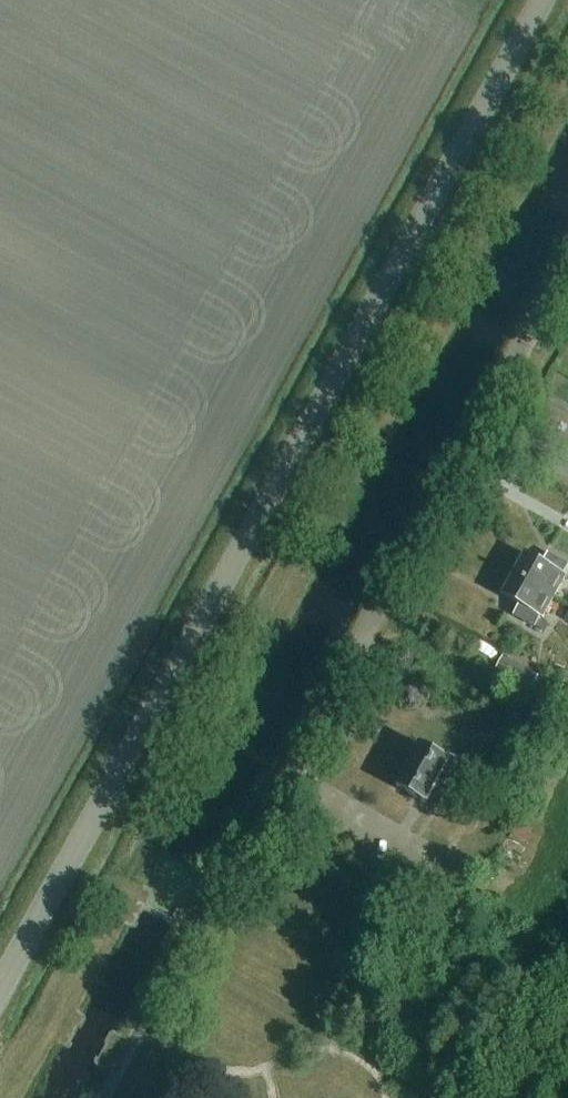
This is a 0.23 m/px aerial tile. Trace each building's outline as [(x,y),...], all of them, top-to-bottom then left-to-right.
[(555,599),(567,577),(564,575),(567,569),(567,565),(548,554),(543,564),(527,555),(515,576),(555,599)] [(543,620),(555,599),(515,576),(503,598),(519,607),(514,616),(545,634),(550,625),(540,620),(541,619),(543,620)] [(532,689),(540,674),(506,655),(498,670),(532,689)] [(559,688),(540,677),(534,688),(553,699),(559,688)] [(455,783),(465,764),(452,756),(449,761),(421,745),(398,789),(426,805),(439,781),(447,785),(450,780),(455,783)]
